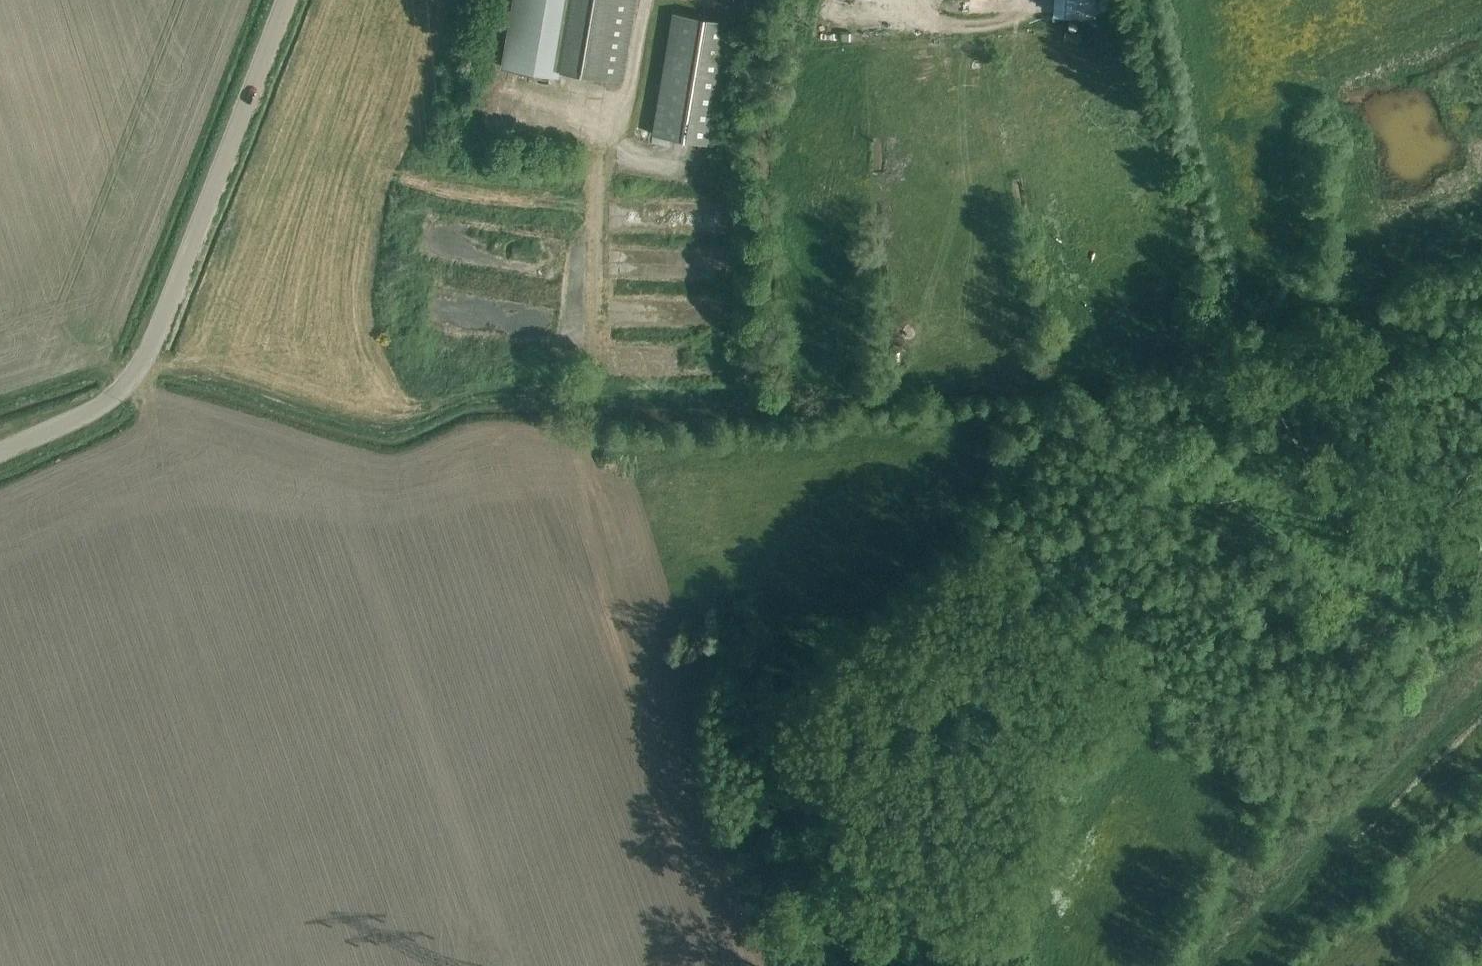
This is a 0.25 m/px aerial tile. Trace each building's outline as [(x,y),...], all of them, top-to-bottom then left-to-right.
[(503,67),(559,77),(560,69),(622,80),(636,0),(515,0),(503,67)] [(1061,13),(1101,15),(1101,0),(1062,0),(1061,13)] [(673,11),(652,134),(714,145),(735,22),(673,11)] [(866,125),(851,125),(851,132),(865,133),(866,125)]
